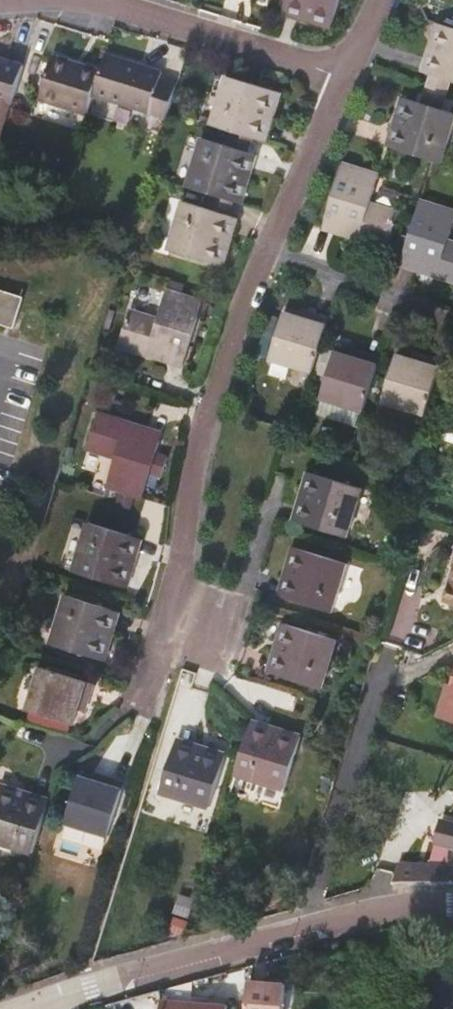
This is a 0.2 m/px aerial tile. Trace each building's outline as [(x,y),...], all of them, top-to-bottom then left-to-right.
[(287,3),(319,13),(316,22),(332,27),(340,0),(288,0),(287,3)] [(284,12),(316,22),(319,13),(287,3),(284,12)] [(432,40),(441,43),(432,74),(450,79),(452,80),(452,28),(437,23),(432,40)] [(441,43),(432,40),(423,71),(432,74),(441,43)] [(91,95),(166,117),(168,111),(176,84),(160,79),(162,71),(103,53),(98,70),(91,95)] [(91,95),(98,70),(50,56),(38,99),(85,113),(91,95)] [(1,136),(22,65),(0,58),(0,136),(1,136)] [(267,106),(275,109),(280,92),(226,76),(212,124),(237,132),(249,135),(251,136),(257,138),(267,106)] [(441,109),(446,95),(428,89),(423,104),(441,109)] [(397,115),(407,118),(396,149),(433,161),(443,163),(452,129),(452,113),(441,109),(423,104),(402,97),(397,115)] [(266,140),(275,109),(267,106),(257,138),(266,140)] [(407,118),(397,115),(388,147),(396,149),(407,118)] [(237,132),(233,146),(247,150),(251,136),(249,135),(237,132)] [(242,202),(247,185),(238,182),(247,150),(233,146),(202,137),(187,186),(218,195),(232,199),(242,202)] [(238,182),(247,185),(256,153),(247,150),(238,182)] [(343,164),(327,222),(362,232),(359,240),(389,249),(399,213),(371,204),(380,175),(343,164)] [(214,210),(228,214),(232,199),(218,195),(214,210)] [(228,214),(214,210),(183,201),(169,249),(223,265),(228,249),(219,246),(228,214)] [(436,276),(452,281),(452,242),(448,241),(452,225),(452,211),(421,201),(404,257),(438,267),(436,276)] [(219,246),(228,249),(238,217),(228,214),(219,246)] [(362,232),(327,222),(325,229),(359,240),(362,232)] [(402,265),(436,276),(438,267),(404,257),(402,265)] [(0,289),(0,323),(14,327),(24,296),(0,289)] [(151,346),(184,356),(202,300),(166,289),(157,318),(128,309),(118,345),(148,354),(151,346)] [(306,313),(304,320),(312,323),(314,316),(306,313)] [(329,321),(314,316),(312,323),(304,320),(285,314),(270,360),(313,373),(329,321)] [(117,323),(110,321),(103,341),(111,343),(117,323)] [(151,346),(148,354),(182,364),(184,356),(151,346)] [(359,361),(361,354),(353,352),(351,358),(359,361)] [(359,361),(351,358),(335,354),(322,400),(365,413),(380,360),(361,354),(359,361)] [(415,355),(413,362),(421,364),(423,358),(415,355)] [(421,364),(413,362),(396,357),(383,403),(426,416),(442,364),(423,358),(421,364)] [(125,431),(128,423),(97,413),(86,450),(115,458),(106,486),(142,497),(150,471),(165,476),(170,458),(156,454),(159,441),(125,431)] [(125,431),(159,441),(162,433),(128,423),(125,431)] [(309,472),(304,489),(313,492),(303,523),(349,537),(364,489),(309,472)] [(313,492),(304,489),(294,520),(303,523),(313,492)] [(128,588),(133,571),(125,568),(135,536),(89,523),(74,572),(128,588)] [(125,568),(133,571),(143,539),(135,536),(125,568)] [(298,566),(288,599),(333,613),(348,564),(294,547),(289,564),(298,566)] [(298,566),(289,564),(279,596),(288,599),(298,566)] [(106,660),(111,644),(103,641),(113,610),(67,596),(52,644),(106,660)] [(121,612),(113,610),(103,641),(111,644),(121,612)] [(287,642),(277,674),(323,688),(338,640),(284,623),(279,640),(287,642)] [(287,642),(279,640),(269,672),(277,674),(287,642)] [(72,724),(77,709),(80,701),(87,703),(93,684),(39,667),(26,710),(72,724)] [(450,681),(440,715),(452,719),(452,681),(450,681)] [(84,711),(87,703),(80,701),(77,709),(84,711)] [(282,740),(285,731),(253,721),(250,731),(282,740)] [(302,736),(285,731),(282,740),(250,731),(238,771),(237,775),(285,791),(302,736)] [(207,757),(209,749),(179,740),(176,748),(207,757)] [(228,755),(209,749),(207,757),(176,748),(162,793),(211,808),(228,755)] [(104,786),(106,780),(97,777),(95,783),(104,786)] [(104,786),(95,783),(80,779),(66,825),(109,838),(125,786),(106,780),(104,786)] [(18,790),(2,785),(0,791),(0,843),(34,854),(36,846),(48,808),(16,798),(18,790)] [(51,800),(18,790),(16,798),(48,808),(50,803),(51,800)] [(376,802),(371,819),(392,825),(396,826),(401,810),(376,802)] [(429,863),(452,866),(452,832),(445,811),(429,863)] [(429,863),(407,864),(407,884),(452,882),(452,866),(429,863)] [(287,981),(252,979),(250,1008),(286,1008),(287,981)] [(227,1003),(161,999),(160,1006),(160,1008),(227,1008),(227,1003)]
